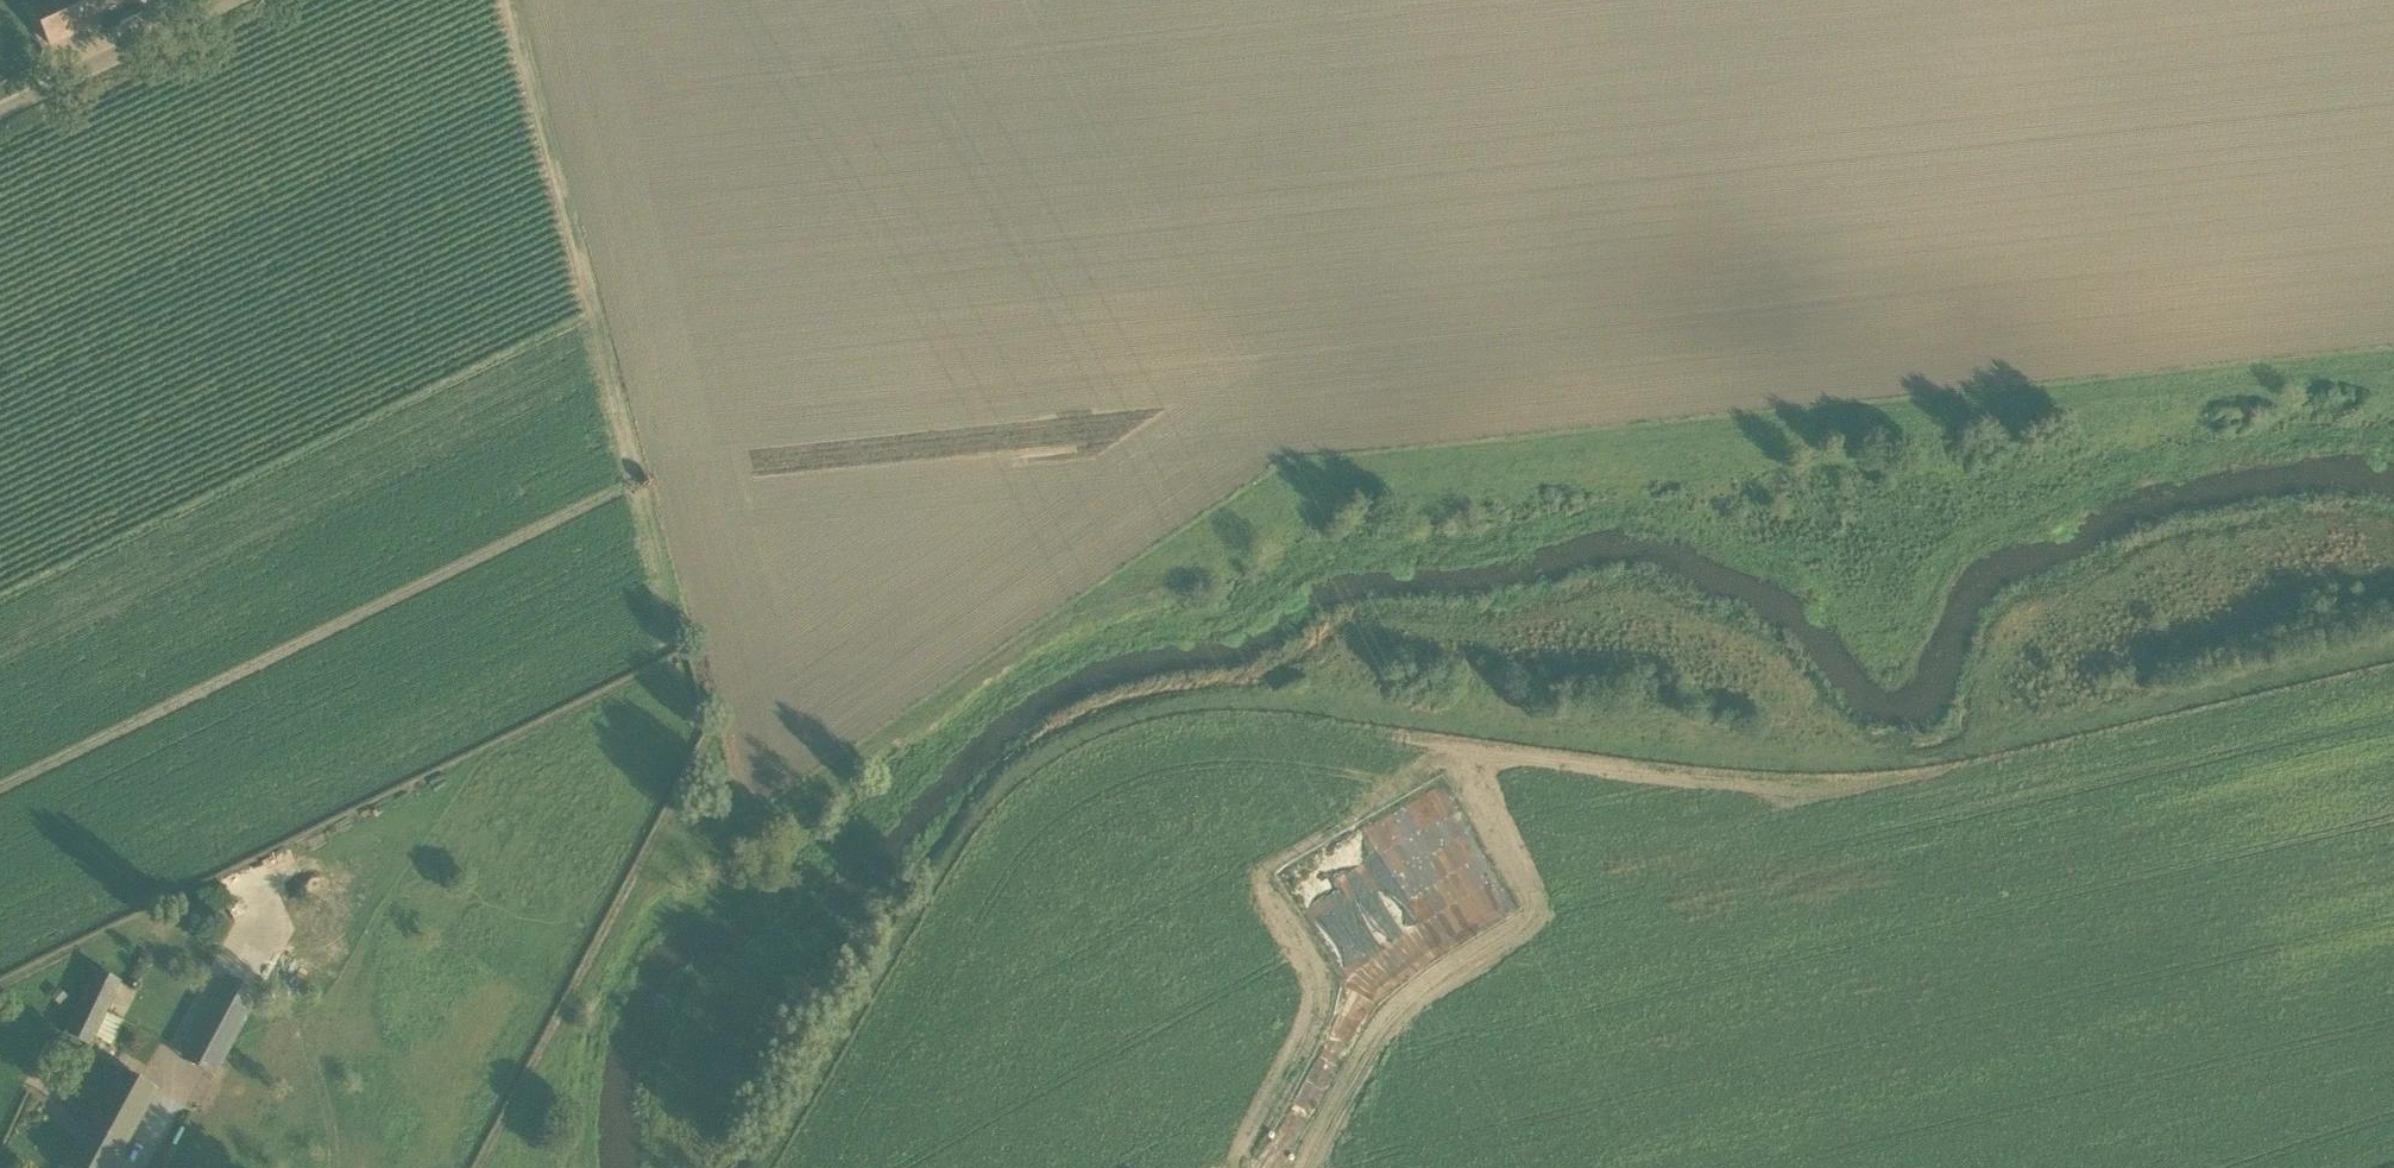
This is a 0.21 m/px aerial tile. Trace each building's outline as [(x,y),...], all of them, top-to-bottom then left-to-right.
[(33,4),(51,45),(148,1),(147,0),(42,0),(33,4)] [(87,991),(67,1034),(91,1045),(111,1002),(115,1004),(123,986),(121,985),(123,982),(99,969),(88,992),(87,991)] [(223,978),(189,1043),(222,1060),(224,1062),(259,997),(223,978)] [(94,1120),(68,1167),(115,1167),(157,1092),(125,1074),(107,1067),(95,1060),(69,1107),(94,1120)]
